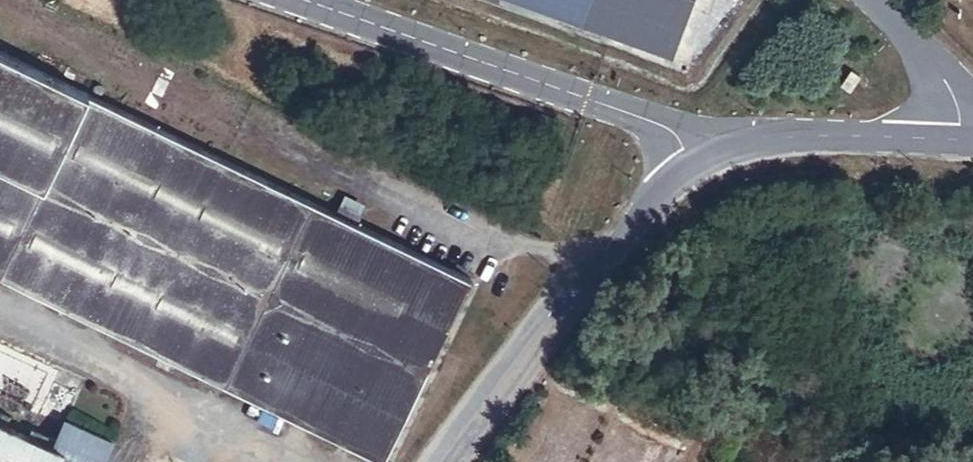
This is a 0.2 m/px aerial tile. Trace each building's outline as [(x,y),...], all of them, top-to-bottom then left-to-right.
[(584,21),(591,0),(525,0),(584,21)] [(307,422),(350,442),(388,460),(431,372),(456,384),(469,357),(444,345),(476,276),(362,222),(364,216),(340,205),(338,212),(0,50),(0,275),(307,422)] [(850,65),(839,81),(848,87),(859,71),(850,65)] [(527,265),(522,276),(538,284),(543,273),(527,265)] [(112,441),(71,420),(59,441),(33,428),(29,433),(6,421),(11,411),(57,432),(86,378),(0,338),(0,461),(101,461),(112,441)]
